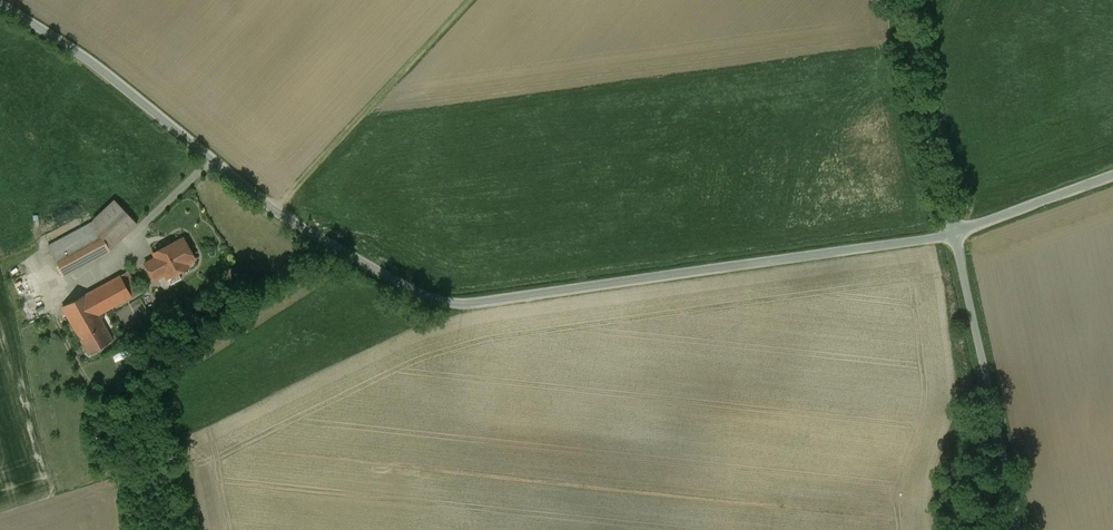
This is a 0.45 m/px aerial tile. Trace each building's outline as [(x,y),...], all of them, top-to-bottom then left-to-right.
[(113,199),(92,219),(92,222),(107,250),(136,223),(134,221),(113,199)] [(92,222),(46,248),(62,277),(108,251),(107,250),(92,222)] [(174,242),(154,253),(156,257),(164,273),(165,274),(174,268),(177,273),(188,267),(186,264),(195,259),(183,238),(175,243),(174,242)] [(156,257),(145,263),(153,279),(164,273),(156,257)] [(125,273),(59,308),(85,355),(107,343),(96,322),(100,319),(98,315),(137,295),(125,273)]
